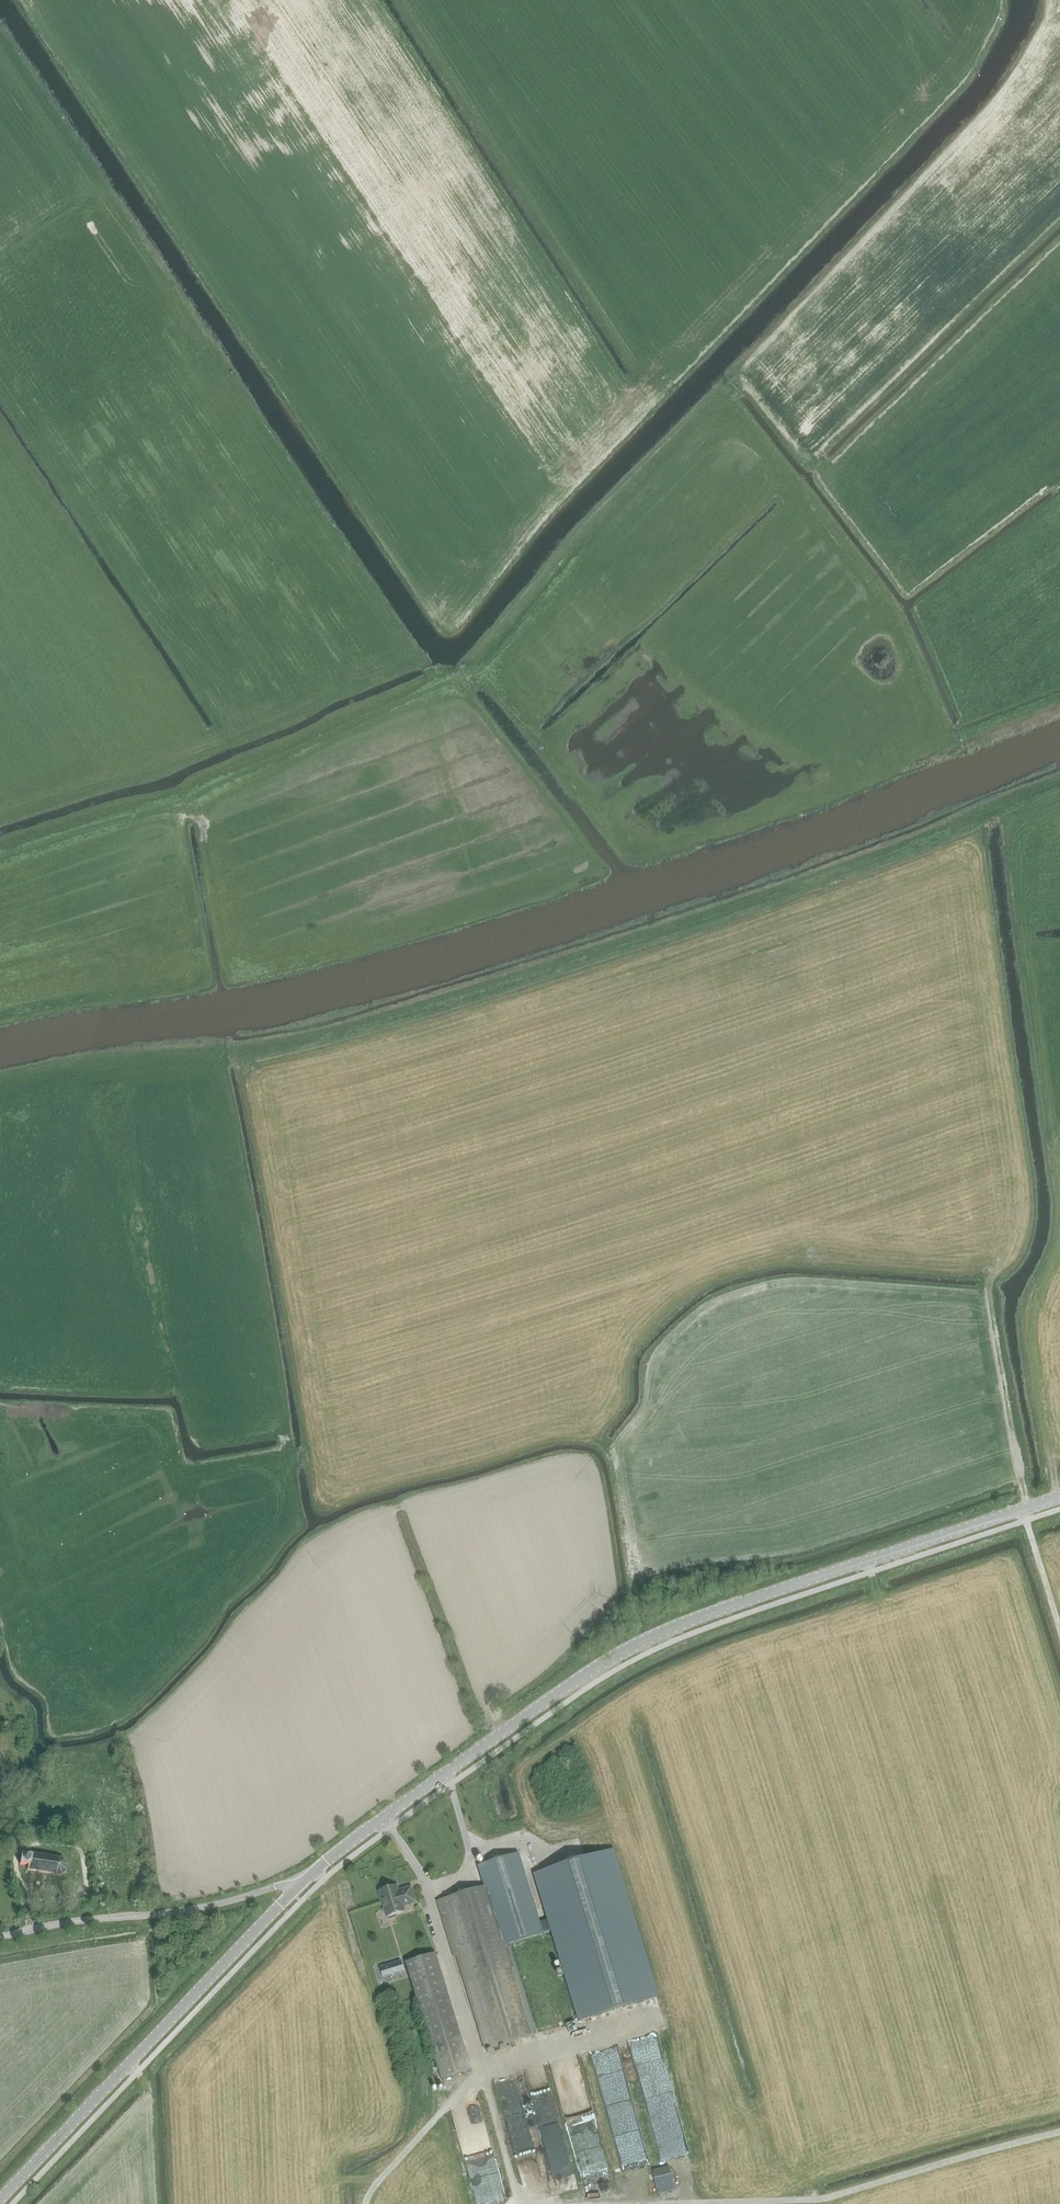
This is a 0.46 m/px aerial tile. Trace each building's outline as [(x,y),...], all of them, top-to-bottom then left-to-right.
[(538,1923),(541,1934),(554,1930),(581,2020),(656,1997),(612,1851),(536,1874),(550,1919),(538,1923)] [(56,1875),(57,1875),(57,1874),(61,1874),(61,1875),(62,1875),(62,1873),(65,1871),(66,1872),(66,1871),(66,1870),(67,1866),(67,1865),(66,1865),(64,1862),(65,1861),(64,1860),(63,1861),(60,1859),(61,1858),(59,1858),(30,1854),(29,1857),(22,1856),(20,1865),(28,1866),(28,1870),(56,1875)] [(486,2049),(534,2034),(507,1945),(541,1934),(538,1923),(517,1854),(478,1866),(484,1887),(438,1901),(455,1957),(458,1956),(486,2049)] [(403,1906),(416,1902),(412,1887),(399,1891),(397,1885),(379,1891),(387,1917),(405,1911),(403,1906)] [(406,1963),(442,2078),(471,2069),(436,1953),(406,1963)] [(379,1967),(383,1978),(404,1971),(400,1960),(379,1967)] [(558,2079),(580,2180),(608,2174),(586,2073),(558,2079)] [(669,2166),(653,2170),(658,2194),(675,2190),(669,2166)]
